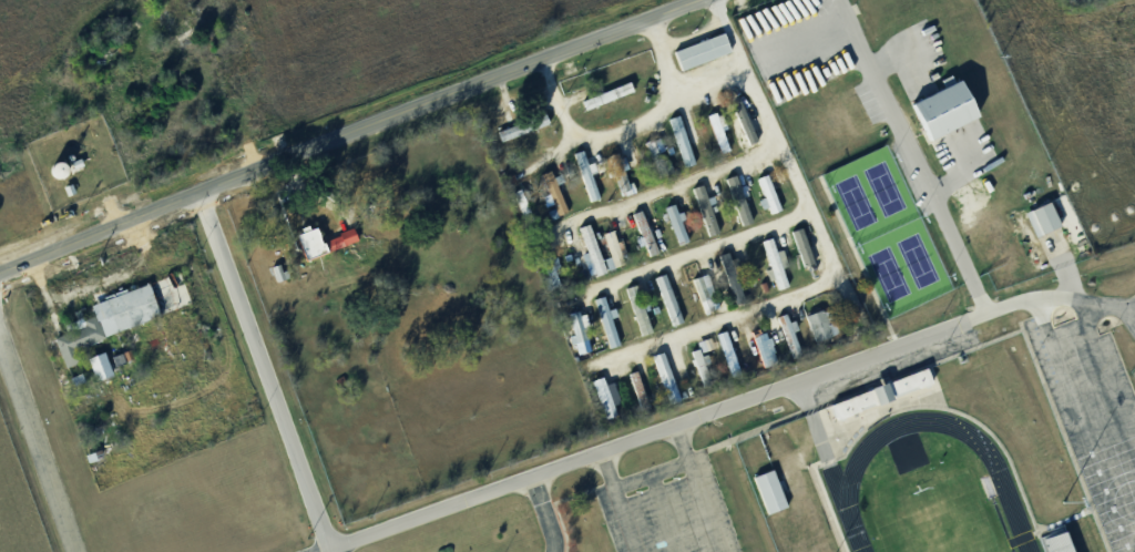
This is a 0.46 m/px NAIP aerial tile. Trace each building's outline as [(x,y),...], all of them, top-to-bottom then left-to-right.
[(667,58),(675,78),(726,58),(718,38),(667,58)] [(904,112),(924,150),(972,123),(952,86),(904,112)] [(575,106),(580,116),(630,96),(625,88),(575,106)] [(732,149),(725,129),(729,128),(724,111),(709,116),(722,152),(732,149)] [(696,163),(681,114),(669,118),(684,167),(696,163)] [(491,136),(495,147),(545,129),(540,116),(491,136)] [(696,123),(710,117),(725,157),(710,163),(696,123)] [(661,126),(677,175),(692,170),(674,122),(661,126)] [(602,198),(594,162),(589,163),(587,150),(578,151),(589,201),(602,198)] [(623,150),(610,156),(622,191),(633,188),(626,169),(630,168),(623,150)] [(565,162),(584,208),(596,204),(577,157),(565,162)] [(603,161),(613,157),(615,163),(620,162),(625,176),(620,178),(625,195),(615,198),(603,161)] [(558,179),(557,180),(553,169),(542,174),(558,215),(570,211),(558,179)] [(769,214),(784,209),(780,196),(782,196),(774,172),(757,178),(769,214)] [(730,176),(743,224),(754,221),(741,173),(730,176)] [(532,180),(548,223),(563,217),(548,174),(532,180)] [(718,184),(729,180),(749,228),(737,234),(718,184)] [(750,185),(766,221),(777,216),(761,181),(750,185)] [(713,203),(714,203),(708,183),(692,187),(696,200),(700,198),(711,234),(721,231),(713,203)] [(532,216),(525,188),(515,191),(523,219),(532,216)] [(683,194),(696,190),(714,239),(701,244),(683,194)] [(683,211),(681,212),(677,203),(668,206),(681,244),(693,239),(683,211)] [(1020,218),(1032,244),(1056,232),(1045,206),(1020,218)] [(633,213),(642,236),(640,237),(646,254),(660,249),(645,209),(633,213)] [(659,214),(669,209),(684,248),(674,252),(659,214)] [(626,218),(636,215),(654,259),(644,264),(626,218)] [(589,270),(597,268),(599,274),(608,272),(594,222),(580,226),(588,252),(584,253),(589,270)] [(325,239),(320,224),(302,230),(311,257),(361,240),(357,228),(325,239)] [(817,261),(806,227),(793,231),(804,266),(817,261)] [(610,269),(627,263),(624,253),(628,251),(625,239),(620,241),(616,229),(606,232),(613,255),(607,258),(610,269)] [(296,234),(298,239),(292,242),(301,267),(329,256),(326,245),(317,248),(311,234),(306,235),(305,231),(296,234)] [(573,234),(584,231),(602,279),(591,284),(573,234)] [(596,241),(610,276),(621,273),(616,258),(621,256),(617,245),(612,247),(607,236),(596,241)] [(785,267),(791,265),(786,248),(779,250),(775,237),(763,240),(777,290),(791,285),(785,267)] [(756,247),(774,297),(785,293),(767,243),(756,247)] [(723,254),(738,303),(748,300),(739,273),(744,272),(741,260),(735,262),(732,251),(723,254)] [(713,259),(729,311),(742,307),(725,255),(713,259)] [(289,278),(284,262),(274,266),(279,281),(289,278)] [(657,276),(671,323),(684,319),(670,272),(657,276)] [(721,307),(710,273),(694,278),(705,312),(721,307)] [(650,284),(666,333),(677,328),(661,279),(650,284)] [(686,285),(699,320),(710,316),(697,280),(686,285)] [(654,331),(640,284),(628,287),(642,335),(654,331)] [(51,345),(63,378),(82,371),(75,352),(159,323),(145,286),(82,309),(86,321),(65,329),(69,338),(51,345)] [(755,288),(761,286),(764,296),(758,297),(755,288)] [(618,295),(636,346),(648,341),(632,290),(618,295)] [(624,344),(614,308),(612,309),(608,295),(598,297),(611,347),(624,344)] [(587,306),(603,356),(615,351),(607,327),(617,324),(614,314),(602,317),(599,304),(587,306)] [(841,332),(832,306),(808,315),(817,341),(841,332)] [(580,353),(593,351),(587,311),(571,313),(576,343),(578,343),(580,353)] [(803,355),(796,330),(800,329),(797,319),(791,321),(789,313),(779,315),(790,358),(803,355)] [(799,320),(810,349),(830,343),(819,314),(799,320)] [(563,320),(574,360),(584,358),(573,317),(563,320)] [(771,323),(786,359),(795,356),(788,338),(794,336),(789,326),(784,327),(781,319),(771,323)] [(777,363),(768,326),(753,330),(762,367),(777,363)] [(717,334),(730,377),(742,374),(729,330),(717,334)] [(746,337),(759,372),(775,367),(766,341),(758,343),(755,334),(746,337)] [(699,341),(703,352),(716,348),(712,336),(699,341)] [(712,340),(723,337),(736,379),(725,382),(712,340)] [(692,347),(705,341),(719,385),(697,392),(686,359),(695,356),(692,347)] [(116,374),(108,351),(89,358),(98,381),(116,374)] [(684,399),(667,351),(654,355),(671,404),(684,399)] [(647,364),(665,411),(677,407),(671,391),(676,389),(672,378),(665,380),(657,360),(647,364)] [(649,406),(643,370),(633,372),(639,408),(649,406)] [(827,411),(832,427),(853,418),(852,415),(869,409),(871,413),(888,407),(886,403),(911,393),(912,397),(927,391),(920,375),(827,411)] [(617,381),(609,384),(606,376),(595,380),(606,419),(620,414),(617,404),(623,402),(617,381)] [(622,379),(635,417),(647,412),(634,376),(622,379)] [(582,385),(600,431),(613,426),(605,403),(610,401),(606,390),(599,392),(594,380),(582,385)] [(749,483),(763,521),(783,514),(777,498),(784,495),(779,483),(770,485),(767,477),(749,483)] [(1072,527),(1045,535),(1050,551),(1080,551),(1072,527)]
